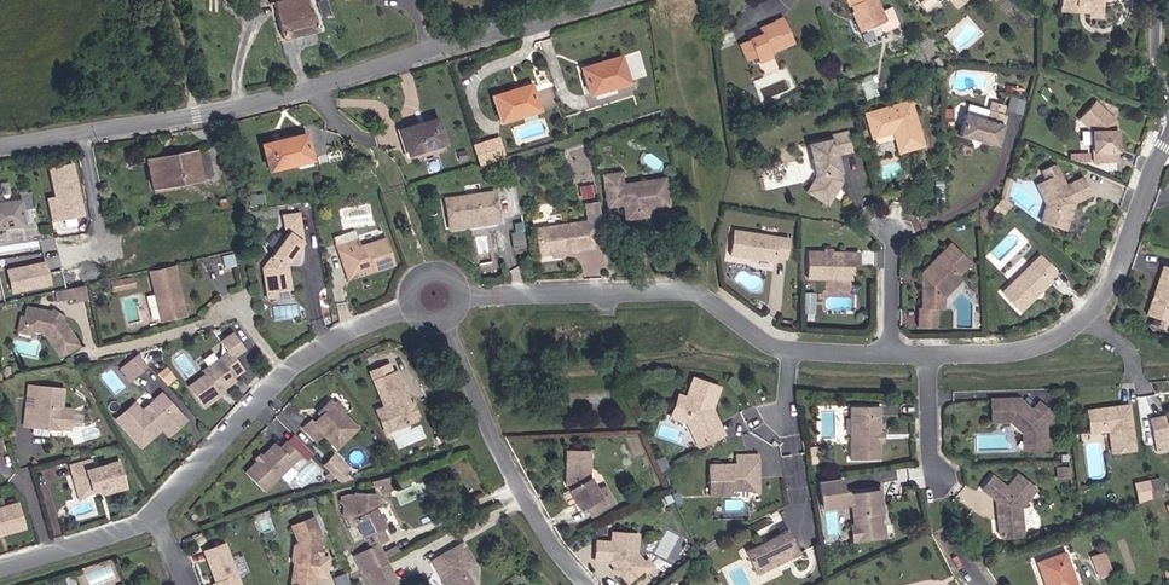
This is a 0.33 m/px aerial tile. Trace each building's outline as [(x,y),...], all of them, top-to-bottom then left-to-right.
[(276,1),(284,39),(319,31),(310,0),(279,0),(276,1)] [(861,33),(888,21),(884,10),(880,0),(847,0),(861,33)] [(1061,11),(1104,15),(1105,0),(1062,0),(1061,11)] [(797,45),(785,17),(762,27),(764,31),(750,36),(751,40),(742,44),(749,61),(757,58),(759,63),(775,56),(773,52),(797,45)] [(624,54),(583,67),(592,93),(633,82),(624,54)] [(535,82),(493,94),(502,123),(544,110),(535,82)] [(914,99),(866,113),(874,139),(894,132),(901,154),(925,146),(914,99)] [(1118,119),(1098,99),(1081,119),(1093,130),(1093,161),(1120,162),(1118,119)] [(988,117),(968,113),(963,135),(1000,146),(1008,115),(1005,114),(1008,106),(992,102),(988,117)] [(440,116),(400,128),(408,153),(449,143),(440,116)] [(309,131),(263,142),(270,169),(317,160),(309,131)] [(835,138),(809,143),(820,173),(809,191),(831,206),(847,180),(841,155),(856,152),(852,131),(835,134),(835,138)] [(501,135),(472,141),(477,163),(506,157),(501,135)] [(199,148),(149,158),(153,188),(205,178),(199,148)] [(87,213),(75,161),(48,167),(55,196),(47,198),(52,221),(87,213)] [(1047,180),(1039,183),(1048,203),(1041,219),(1070,232),(1078,203),(1093,196),(1084,176),(1067,183),(1059,164),(1044,170),(1047,180)] [(624,170),(602,173),(609,208),(626,206),(628,219),(652,215),(650,208),(673,206),(669,176),(625,182),(624,170)] [(498,188),(447,196),(451,230),(502,222),(498,188)] [(0,202),(0,229),(26,225),(23,200),(0,202)] [(302,211),(284,214),(288,234),(263,268),(267,298),(281,297),(280,291),(294,287),(290,265),(307,243),(302,211)] [(593,218),(538,225),(541,255),(597,248),(593,218)] [(792,237),(734,227),(730,254),(774,260),(774,256),(791,257),(792,237)] [(356,230),(335,237),(351,277),(370,268),(373,273),(399,265),(388,236),(362,245),(356,230)] [(974,265),(952,243),(922,272),(922,308),(919,308),(918,326),(940,327),(939,309),(946,309),(946,296),(964,279),(962,276),(974,265)] [(861,252),(809,250),(810,277),(853,279),(854,265),(860,266),(861,252)] [(1043,254),(1003,291),(1023,311),(1059,272),(1043,254)] [(48,261),(6,269),(11,294),(53,285),(48,261)] [(178,265),(150,271),(162,321),(188,315),(178,265)] [(1165,266),(1148,314),(1168,322),(1168,267),(1165,266)] [(137,276),(112,281),(114,293),(139,287),(137,276)] [(85,283),(54,290),(56,301),(87,295),(85,283)] [(26,317),(22,316),(18,333),(35,335),(35,332),(47,333),(46,338),(64,360),(83,345),(65,317),(52,310),(27,306),(26,317)] [(248,349),(234,332),(223,341),(229,350),(204,369),(206,373),(190,384),(207,410),(240,382),(237,378),(247,369),(238,356),(248,349)] [(150,365),(139,353),(122,367),(133,379),(150,365)] [(392,361),(370,370),(384,405),(378,408),(388,434),(425,418),(419,400),(414,401),(400,368),(395,370),(392,361)] [(723,386),(694,376),(687,394),(680,392),(671,417),(689,423),(700,447),(727,435),(716,408),(723,386)] [(67,388),(37,385),(36,407),(27,407),(25,425),(66,430),(69,408),(65,407),(67,388)] [(138,400),(116,419),(143,449),(165,431),(170,437),(191,419),(164,390),(144,407),(138,400)] [(1022,395),(992,397),(993,424),(1013,422),(1024,433),(1025,452),(1049,450),(1047,422),(1056,417),(1039,401),(1030,408),(1022,395)] [(312,419),(302,428),(317,442),(325,437),(338,451),(363,428),(346,414),(349,411),(338,399),(336,401),(332,398),(321,410),(325,413),(314,421),(312,419)] [(1132,405),(1089,409),(1092,432),(1102,431),(1107,438),(1110,454),(1139,451),(1132,405)] [(881,406),(851,407),(852,460),(883,460),(881,406)] [(73,408),(72,424),(80,424),(81,408),(73,408)] [(1150,417),(1157,454),(1168,452),(1168,413),(1150,417)] [(256,461),(245,472),(265,491),(304,455),(288,438),(281,446),(274,441),(264,453),(261,451),(254,458),(256,461)] [(593,450),(569,450),(566,483),(581,512),(588,508),(594,518),(618,504),(608,484),(601,488),(592,474),(593,450)] [(336,453),(324,465),(342,482),(352,470),(336,453)] [(738,462),(710,463),(711,496),(734,497),(734,491),(760,492),(760,454),(737,453),(738,462)] [(92,460),(69,466),(80,500),(90,494),(101,491),(102,494),(127,487),(120,460),(94,467),(92,460)] [(50,482),(69,474),(64,462),(45,470),(50,482)] [(1007,486),(993,474),(982,490),(997,502),(1000,537),(1004,539),(1021,537),(1026,533),(1024,509),(1038,490),(1018,473),(1007,486)] [(392,476),(374,482),(375,489),(393,484),(392,476)] [(1161,476),(1134,479),(1137,499),(1164,496),(1161,476)] [(882,489),(849,493),(856,542),(889,538),(882,489)] [(381,493),(356,491),(353,513),(356,518),(368,542),(374,547),(382,543),(390,539),(385,531),(387,522),(380,507),(381,493)] [(19,501),(0,507),(0,536),(28,528),(19,501)] [(291,526),(298,540),(293,583),(305,584),(320,584),(324,536),(316,514),(291,526)] [(790,529),(747,550),(762,578),(770,574),(768,570),(801,552),(790,529)] [(611,539),(597,538),(596,559),(611,561),(629,584),(646,573),(648,575),(657,568),(649,558),(646,560),(640,553),(641,533),(612,530),(611,539)] [(432,559),(447,584),(477,584),(468,568),(478,563),(464,540),(432,559)] [(205,550),(216,582),(212,584),(213,584),(244,584),(227,542),(205,550)] [(354,556),(368,584),(397,584),(401,583),(389,558),(402,550),(398,544),(387,551),(382,543),(374,547),(354,556)] [(1090,554),(1098,574),(1112,569),(1104,549),(1090,554)] [(1038,560),(1047,584),(1080,584),(1068,552),(1038,560)]
